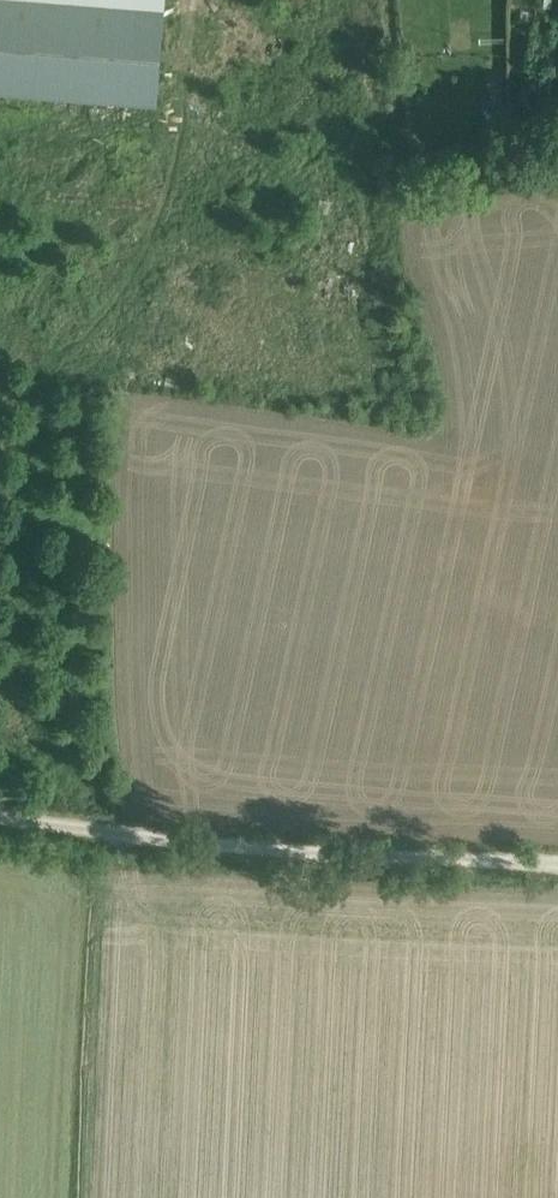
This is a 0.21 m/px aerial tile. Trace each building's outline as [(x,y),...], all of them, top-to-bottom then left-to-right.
[(156,105),(164,0),(0,0),(0,92),(156,105)]
